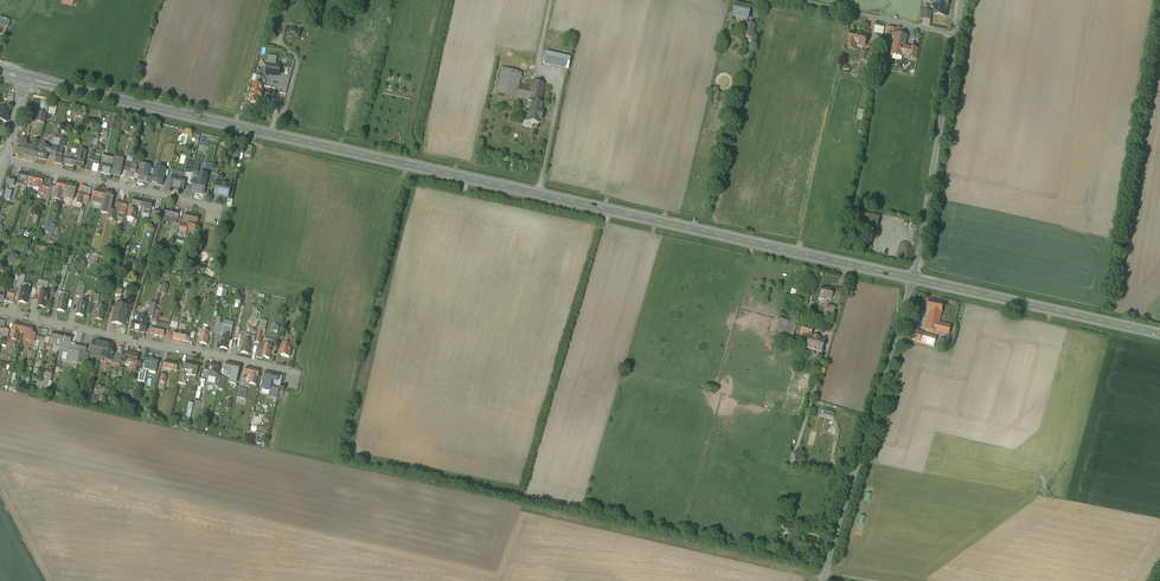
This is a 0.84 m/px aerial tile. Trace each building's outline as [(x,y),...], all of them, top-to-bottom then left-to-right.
[(936,3),(936,6),(934,14),(946,16),(947,7),(948,7),(949,0),(937,0),(936,3)] [(750,10),(732,6),(730,18),(747,22),(750,10)] [(931,13),(924,11),(922,20),(930,21),(931,13)] [(753,26),(746,25),(743,38),(750,40),(753,26)] [(885,28),(875,26),(874,33),(883,35),(885,28)] [(300,31),(288,27),(286,34),(298,37),(300,31)] [(867,35),(849,31),(845,50),(854,52),(855,48),(863,49),(867,35)] [(905,42),(894,40),(890,57),(901,59),(905,42)] [(874,56),(863,53),(861,62),(872,65),(874,56)] [(568,58),(545,54),(543,67),(566,71),(568,58)] [(276,65),(277,57),(268,56),(266,75),(278,76),(279,66),(276,65)] [(907,63),(900,62),(898,73),(905,74),(907,63)] [(522,75),(501,70),(495,96),(530,103),(526,123),(537,125),(538,121),(540,121),(542,111),(539,110),(544,87),(531,84),(534,67),(524,65),(522,75)] [(254,84),(250,102),(258,104),(259,99),(261,100),(263,92),(261,91),(264,77),(254,75),(252,81),(256,82),(255,84),(254,84)] [(11,110),(0,108),(0,119),(3,120),(8,121),(11,110)] [(48,115),(39,113),(36,122),(45,124),(48,115)] [(32,140),(22,138),(18,153),(33,157),(36,147),(31,145),(32,140)] [(56,138),(54,146),(65,148),(67,141),(56,138)] [(33,158),(47,162),(49,158),(57,160),(60,151),(50,149),(51,146),(37,143),(36,147),(33,157),(33,158)] [(79,168),(85,169),(89,153),(79,150),(78,155),(77,158),(81,159),(79,168)] [(78,155),(68,153),(65,164),(79,168),(81,159),(77,158),(78,155)] [(91,154),(89,164),(99,166),(101,156),(91,154)] [(115,177),(123,179),(127,163),(116,160),(114,168),(116,169),(115,177)] [(103,166),(102,174),(115,177),(116,169),(114,168),(103,166)] [(152,167),(142,166),(139,181),(149,184),(151,175),(152,167)] [(186,183),(191,184),(193,175),(198,176),(200,169),(189,167),(187,179),(186,183)] [(137,170),(128,168),(126,178),(135,181),(137,170)] [(32,175),(20,172),(18,180),(30,183),(32,175)] [(199,182),(195,181),(194,190),(205,192),(209,176),(201,174),(199,182)] [(45,184),(46,178),(32,175),(30,183),(37,185),(36,189),(43,191),(45,184)] [(149,184),(159,186),(161,177),(151,175),(149,184)] [(219,183),(220,178),(212,175),(209,185),(218,187),(219,183)] [(187,179),(175,176),(172,189),(184,191),(186,183),(187,179)] [(9,179),(7,187),(15,190),(17,181),(9,179)] [(51,193),(53,182),(48,180),(47,185),(45,184),(43,191),(51,193)] [(69,186),(59,183),(56,197),(63,199),(64,191),(68,192),(69,186)] [(233,186),(219,183),(218,187),(216,196),(230,199),(233,186)] [(76,200),(78,188),(69,186),(68,192),(67,198),(76,200)] [(81,188),(77,206),(83,207),(85,199),(90,200),(92,190),(81,188)] [(105,194),(95,191),(92,202),(103,205),(105,194)] [(105,194),(101,212),(108,214),(107,219),(116,221),(118,213),(114,212),(117,197),(105,194)] [(144,202),(133,199),(129,218),(136,220),(139,209),(142,209),(144,202)] [(118,213),(126,215),(129,204),(120,202),(118,213)] [(142,209),(146,210),(145,216),(152,217),(155,204),(144,202),(142,209)] [(181,212),(167,209),(166,218),(179,221),(181,212)] [(200,217),(187,213),(185,222),(191,223),(189,230),(197,232),(200,217)] [(875,225),(853,220),(851,229),(872,234),(875,225)] [(17,287),(22,288),(23,284),(25,276),(20,275),(17,287)] [(49,282),(39,280),(37,287),(47,289),(49,282)] [(85,286),(79,285),(77,296),(83,298),(85,286)] [(29,290),(22,288),(19,301),(26,303),(29,290)] [(15,291),(9,289),(7,296),(10,296),(9,302),(13,303),(15,291)] [(820,289),(818,298),(830,302),(833,292),(820,289)] [(48,294),(41,293),(38,306),(45,307),(48,294)] [(67,298),(60,297),(57,310),(64,312),(67,298)] [(944,303),(928,299),(925,312),(928,313),(923,332),(908,328),(905,341),(935,349),(937,339),(934,338),(935,332),(948,335),(950,328),(939,325),(944,303)] [(86,303),(79,301),(76,314),(83,316),(86,303)] [(154,310),(156,304),(150,302),(147,317),(152,318),(154,310)] [(128,307),(117,304),(112,322),(124,325),(128,307)] [(105,307),(98,306),(95,319),(102,320),(105,307)] [(834,311),(827,309),(824,319),(831,321),(834,311)] [(133,322),(132,329),(145,332),(148,318),(139,316),(137,323),(133,322)] [(179,318),(173,316),(170,327),(177,329),(179,318)] [(795,327),(777,321),(772,339),(790,344),(795,327)] [(152,326),(151,333),(164,336),(165,331),(166,324),(157,322),(156,327),(152,326)] [(210,332),(213,333),(215,324),(209,322),(206,331),(210,332)] [(24,325),(14,323),(11,339),(17,341),(19,332),(22,332),(24,325)] [(32,334),(33,328),(24,325),(22,332),(26,333),(24,341),(34,343),(36,335),(32,334)] [(223,328),(221,335),(223,335),(230,337),(233,328),(223,325),(223,328)] [(292,345),(296,346),(300,329),(294,327),(292,339),(290,338),(288,344),(292,345)] [(3,332),(1,340),(7,342),(10,329),(4,328),(3,332)] [(807,340),(808,338),(810,331),(801,328),(798,337),(807,340)] [(206,331),(200,330),(199,334),(201,335),(200,343),(207,345),(210,332),(206,331)] [(175,331),(173,338),(186,341),(187,334),(175,331)] [(63,334),(53,332),(52,339),(49,338),(48,344),(60,347),(63,334)] [(70,344),(72,336),(63,334),(60,347),(69,349),(70,344)] [(34,343),(33,347),(38,348),(41,336),(36,335),(34,343)] [(230,337),(223,335),(220,348),(228,350),(230,337)] [(46,337),(41,336),(38,348),(43,349),(46,337)] [(823,342),(808,338),(807,340),(804,351),(819,356),(823,342)] [(251,341),(244,340),(241,352),(248,354),(251,341)] [(103,343),(94,341),(91,355),(100,357),(103,343)] [(100,357),(112,360),(114,353),(111,352),(113,345),(103,343),(100,357)] [(259,343),(256,357),(262,359),(262,357),(269,359),(272,346),(261,343),(259,343)] [(283,343),(280,355),(289,357),(292,345),(288,344),(283,343)] [(80,352),(77,363),(82,364),(85,353),(87,347),(81,345),(80,352)] [(68,353),(66,361),(77,363),(80,352),(75,351),(69,349),(68,353)] [(138,355),(126,352),(124,363),(135,365),(133,372),(139,374),(140,369),(142,363),(136,362),(138,355)] [(117,354),(114,353),(112,360),(112,362),(120,364),(122,355),(121,355),(117,354)] [(158,359),(146,357),(144,364),(151,365),(150,372),(155,374),(158,359)] [(178,364),(165,361),(164,368),(176,371),(178,364)] [(199,365),(186,362),(184,369),(187,370),(197,372),(199,365)] [(219,365),(206,362),(204,370),(209,371),(208,376),(216,378),(219,365)] [(240,366),(227,363),(225,371),(232,372),(229,382),(236,384),(240,366)] [(259,370),(246,368),(245,375),(251,376),(249,384),(256,385),(257,378),(258,378),(259,370)] [(139,374),(138,381),(144,382),(147,371),(140,369),(139,374)] [(279,375),(266,372),(262,388),(270,390),(271,385),(272,381),(277,382),(279,375)] [(270,390),(269,396),(277,398),(280,387),(276,386),(271,385),(270,390)] [(247,390),(239,388),(237,397),(245,399),(247,390)] [(232,401),(222,399),(220,407),(230,409),(232,401)]
